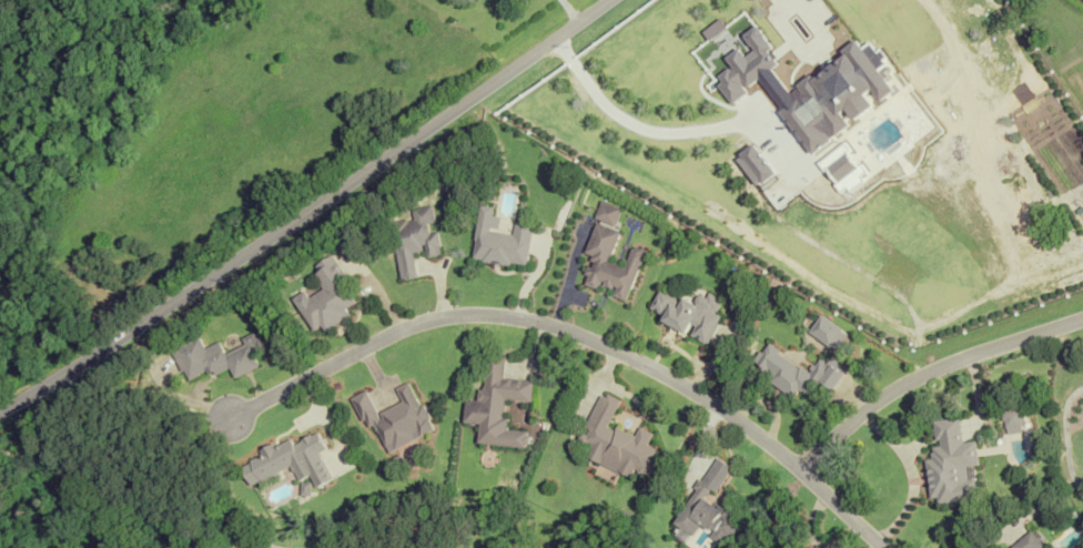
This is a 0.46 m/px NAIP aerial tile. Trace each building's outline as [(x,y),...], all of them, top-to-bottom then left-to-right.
[(627,302),(642,250),(630,247),(623,268),(607,263),(616,231),(613,230),(620,208),(598,202),(593,219),(593,220),(583,253),(590,255),(581,285),(597,289),(599,283),(613,287),(611,297),(627,302)] [(531,224),(513,222),(511,234),(496,232),(498,217),(492,216),(493,207),(478,205),(472,260),(526,266),(531,224)] [(399,279),(416,277),(413,252),(425,251),(425,256),(439,255),(432,206),(410,209),(412,219),(391,222),(399,279)] [(292,298),(315,335),(348,314),(344,308),(354,302),(342,282),(347,279),(332,254),(310,267),(323,287),(308,297),(304,290),(292,298)] [(721,301),(698,290),(692,303),(659,287),(648,309),(662,316),(659,322),(706,344),(719,317),(715,315),(721,301)] [(188,380),(210,369),(214,376),(230,368),(235,378),(258,366),(252,354),(267,346),(258,330),(241,339),(244,343),(225,354),(218,341),(205,348),(198,335),(171,349),(188,380)] [(831,389),(846,370),(831,358),(825,365),(818,358),(805,374),(766,343),(750,363),(793,397),(799,389),(809,397),(821,381),(831,389)] [(477,443),(525,448),(527,432),(506,430),(507,418),(502,417),(504,399),(529,402),(532,381),(501,378),(503,356),(484,355),(480,401),(464,399),(462,421),(479,423),(477,443)] [(350,398),(366,431),(374,426),(384,448),(430,426),(409,382),(394,389),(401,402),(376,414),(366,391),(350,398)] [(578,444),(588,448),(584,458),(630,476),(632,470),(648,476),(658,450),(646,446),(650,433),(636,427),(633,436),(607,426),(617,399),(598,392),(578,444)] [(1006,405),(1002,431),(1016,433),(1020,407),(1006,405)] [(932,421),(935,447),(930,448),(931,459),(924,460),(929,502),(960,499),(961,507),(977,506),(974,479),(967,480),(966,466),(977,465),(974,441),(961,442),(958,418),(932,421)] [(240,465),(249,485),(291,466),(297,480),(310,475),(315,486),(333,478),(314,434),(292,444),(289,438),(260,451),(262,456),(240,465)] [(674,526),(694,536),(699,526),(711,532),(708,537),(725,546),(742,513),(727,504),(723,510),(710,503),(729,466),(711,457),(674,526)] [(1042,547),(1033,533),(1009,547),(1041,547),(1042,547)]
